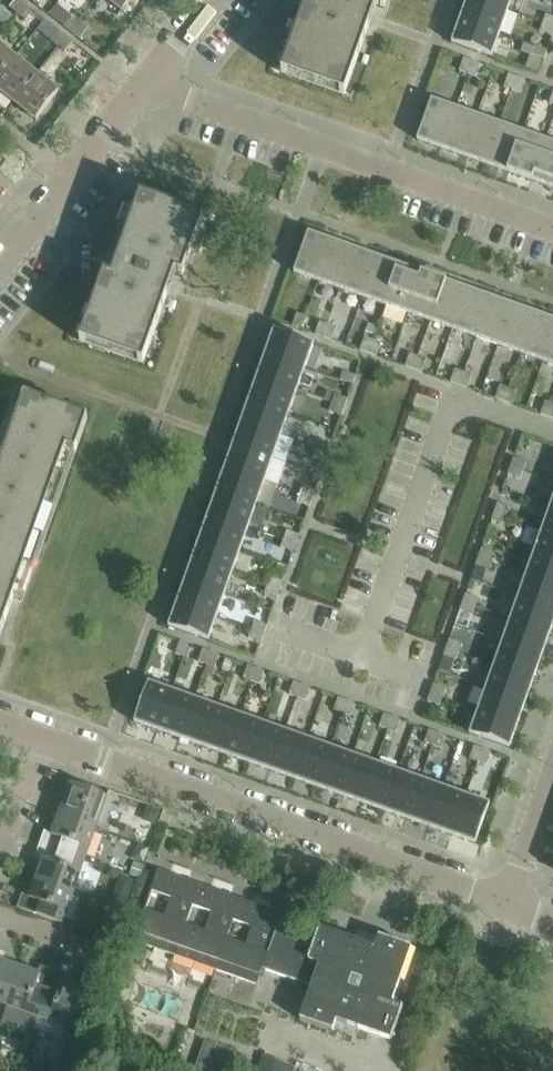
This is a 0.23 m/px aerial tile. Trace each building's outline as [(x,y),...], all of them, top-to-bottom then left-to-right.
[(25,4),(20,0),(12,0),(7,7),(16,15),(25,4)] [(122,13),(133,0),(106,0),(122,13)] [(313,10),(305,8),(285,66),(348,89),(377,7),(384,10),(388,0),(316,0),(313,10)] [(508,12),(474,0),(467,0),(460,21),(500,35),(508,12)] [(513,0),(474,0),(508,12),(513,0)] [(22,19),(30,8),(25,4),(16,15),(22,19)] [(70,33),(79,23),(70,16),(61,26),(70,33)] [(546,16),(543,25),(552,28),(552,19),(546,16)] [(492,59),(500,35),(460,21),(451,44),(492,59)] [(85,28),(79,23),(70,33),(76,38),(85,28)] [(552,36),(552,28),(543,25),(540,33),(552,37),(552,36)] [(59,49),(67,38),(58,30),(49,41),(59,49)] [(64,53),(73,42),(67,38),(59,49),(64,53)] [(16,58),(0,45),(0,78),(16,58)] [(547,52),(535,48),(532,56),(544,60),(547,52)] [(0,78),(0,92),(15,104),(37,75),(16,58),(0,78)] [(468,75),(472,62),(464,59),(459,72),(468,75)] [(481,65),(472,62),(468,75),(476,78),(481,65)] [(37,75),(15,104),(36,121),(59,93),(37,75)] [(513,91),(517,78),(509,75),(504,88),(513,91)] [(525,81),(517,78),(513,91),(521,94),(525,81)] [(441,150),(455,110),(431,101),(417,142),(441,150)] [(463,158),(478,118),(455,110),(441,150),(463,158)] [(486,166),(500,126),(478,118),(463,158),(486,166)] [(508,174),(523,134),(500,126),(486,166),(508,174)] [(531,182),(545,142),(523,134),(508,174),(531,182)] [(545,142),(531,182),(552,190),(552,145),(545,142)] [(203,220),(140,198),(111,279),(104,276),(83,334),(146,357),(175,276),(183,279),(203,220)] [(318,283),(332,243),(308,234),(294,274),(318,283)] [(340,291),(355,251),(332,243),(318,283),(340,291)] [(363,299),(377,259),(355,251),(340,291),(363,299)] [(386,307),(400,267),(377,259),(363,299),(386,307)] [(408,315),(422,275),(400,267),(386,307),(408,315)] [(431,323),(445,283),(422,275),(408,315),(431,323)] [(453,331),(467,291),(445,283),(431,323),(453,331)] [(476,339),(490,299),(467,291),(453,331),(476,339)] [(498,347),(513,307),(490,299),(476,339),(498,347)] [(521,355),(535,315),(513,307),(498,347),(521,355)] [(305,318),(297,315),(293,327),(301,330),(305,318)] [(552,336),(552,321),(535,315),(521,355),(543,363),(552,336)] [(324,338),(328,326),(320,323),(315,335),(324,338)] [(368,325),(363,338),(372,341),(377,328),(368,325)] [(336,329),(328,326),(324,338),(332,341),(336,329)] [(305,369),(314,346),(273,331),(265,355),(305,369)] [(543,363),(552,367),(552,336),(543,363)] [(369,355),(373,342),(365,339),(361,352),(369,355)] [(381,345),(373,342),(369,355),(377,357),(381,345)] [(297,392),(305,369),(265,355),(257,378),(297,392)] [(414,370),(418,358),(410,355),(405,368),(414,370)] [(426,361),(418,358),(414,370),(422,373),(426,361)] [(459,387),(463,374),(455,371),(451,384),(459,387)] [(356,378),(343,373),(340,382),(353,386),(356,378)] [(472,377),(463,374),(459,387),(467,390),(472,377)] [(289,415),(297,392),(257,378),(249,401),(289,415)] [(504,403),(508,390),(500,387),(496,400),(504,403)] [(517,393),(508,390),(504,403),(512,406),(517,393)] [(348,401),(335,396),(332,404),(345,409),(348,401)] [(24,399),(0,468),(0,640),(79,418),(24,399)] [(281,438),(289,415),(249,401),(241,423),(281,438)] [(552,408),(552,406),(545,403),(541,416),(549,419),(552,408)] [(342,417),(345,409),(332,404),(329,413),(342,417)] [(273,460),(281,438),(241,423),(233,446),(273,460)] [(332,446),(319,442),(316,450),(329,454),(332,446)] [(265,483),(273,460),(233,446),(225,469),(265,483)] [(326,463),(329,454),(316,450),(313,458),(326,463)] [(526,464),(514,460),(511,468),(523,472),(526,464)] [(520,481),(523,472),(511,468),(508,476),(520,481)] [(257,506),(265,483),(225,469),(217,491),(257,506)] [(315,492),(303,487),(300,495),(312,500),(315,492)] [(249,528),(257,506),(217,491),(209,514),(249,528)] [(309,508),(312,500),(300,495),(297,504),(309,508)] [(510,509),(498,505),(495,513),(507,518),(510,509)] [(550,507),(542,530),(552,534),(552,508),(550,507)] [(504,526),(507,518),(495,513),(492,522),(504,526)] [(241,551),(249,528),(209,514),(201,537),(241,551)] [(542,530),(534,553),(552,559),(552,534),(542,530)] [(299,537),(287,532),(284,541),(296,545),(299,537)] [(233,573),(241,551),(201,537),(193,559),(233,573)] [(293,553),(296,545),(284,541),(281,549),(293,553)] [(494,554),(482,550),(479,558),(491,563),(494,554)] [(534,553),(526,575),(552,585),(552,559),(534,553)] [(488,571),(491,563),(479,558),(476,567),(488,571)] [(225,596),(233,573),(193,559),(185,582),(225,596)] [(526,575),(518,598),(552,610),(552,585),(526,575)] [(283,582),(271,578),(268,586),(280,590),(283,582)] [(217,619),(225,596),(185,582),(177,604),(217,619)] [(277,599),(280,590),(268,586),(265,594),(277,599)] [(478,600),(466,595),(463,604),(475,608),(478,600)] [(552,627),(552,610),(518,598),(510,620),(550,635),(552,627)] [(209,642),(217,619),(177,604),(168,628),(209,642)] [(472,616),(475,608),(463,604),(460,612),(472,616)] [(542,657),(550,635),(510,620),(502,643),(542,657)] [(267,627),(255,623),(252,631),(264,635),(267,627)] [(261,644),(264,635),(252,631),(249,639),(261,644)] [(462,645),(450,641),(447,649),(459,654),(462,645)] [(189,646),(180,643),(176,655),(184,658),(189,646)] [(534,680),(542,657),(502,643),(494,666),(534,680)] [(456,662),(459,654),(447,649),(444,657),(456,662)] [(207,667),(212,654),(203,651),(199,664),(207,667)] [(220,657),(212,654),(207,667),(215,669),(220,657)] [(526,703),(534,680),(494,666),(486,689),(526,703)] [(252,683),(256,670),(248,667),(243,680),(252,683)] [(265,673),(256,670),(252,683),(260,686),(265,673)] [(298,699),(302,686),(294,683),(289,696),(298,699)] [(158,732),(172,692),(148,684),(134,724),(158,732)] [(310,689),(302,686),(298,699),(306,702),(310,689)] [(446,691),(433,686),(430,694),(443,699),(446,691)] [(518,726),(526,703),(486,689),(478,711),(518,726)] [(181,741),(195,700),(172,692),(158,732),(181,741)] [(440,707),(443,699),(430,694),(428,703),(440,707)] [(342,715),(347,702),(338,699),(334,712),(342,715)] [(203,749),(217,708),(195,700),(181,741),(203,749)] [(355,705),(347,702),(342,715),(351,718),(355,705)] [(226,757),(240,716),(217,708),(203,749),(226,757)] [(510,749),(518,726),(478,711),(469,735),(510,749)] [(388,731),(392,718),(384,715),(379,728),(388,731)] [(248,765),(263,724),(240,716),(226,757),(248,765)] [(401,721),(392,718),(388,731),(396,734),(401,721)] [(271,773),(286,732),(263,724),(248,765),(271,773)] [(294,781),(308,740),(286,732),(271,773),(294,781)] [(433,747),(437,735),(429,732),(425,744),(433,747)] [(446,737),(437,735),(433,747),(441,750),(446,737)] [(316,789),(330,748),(308,740),(294,781),(316,789)] [(339,797),(353,757),(330,748),(316,789),(339,797)] [(478,763),(483,751),(474,748),(470,760),(478,763)] [(491,753),(483,751),(478,763),(487,766),(491,753)] [(362,805),(376,765),(353,757),(339,797),(362,805)] [(384,813),(398,773),(376,765),(362,805),(384,813)] [(407,821),(421,781),(398,773),(384,813),(407,821)] [(429,829),(444,789),(421,781),(407,821),(429,829)] [(65,800),(59,817),(96,830),(107,798),(62,782),(57,797),(65,800)] [(452,837),(466,797),(444,789),(429,829),(452,837)] [(490,805),(466,797),(452,837),(475,845),(490,805)] [(45,832),(40,846),(85,862),(96,830),(59,817),(53,835),(45,832)] [(85,862),(40,846),(35,859),(43,862),(37,880),(74,893),(85,862)] [(282,916),(158,872),(133,942),(257,986),(262,971),(312,989),(300,1022),(332,1033),(336,1022),(392,1041),(403,1009),(392,1005),(411,949),(379,938),(375,950),(319,930),(315,942),(278,928),(282,916)] [(74,893),(37,880),(31,898),(23,895),(17,909),(62,925),(74,893)] [(0,953),(0,1004),(7,1006),(21,969),(3,963),(6,955),(0,953)] [(35,1029),(39,1017),(55,972),(41,968),(38,976),(21,969),(7,1006),(3,1018),(35,1029)] [(68,977),(55,972),(39,1017),(71,1029),(84,992),(66,985),(68,977)]
